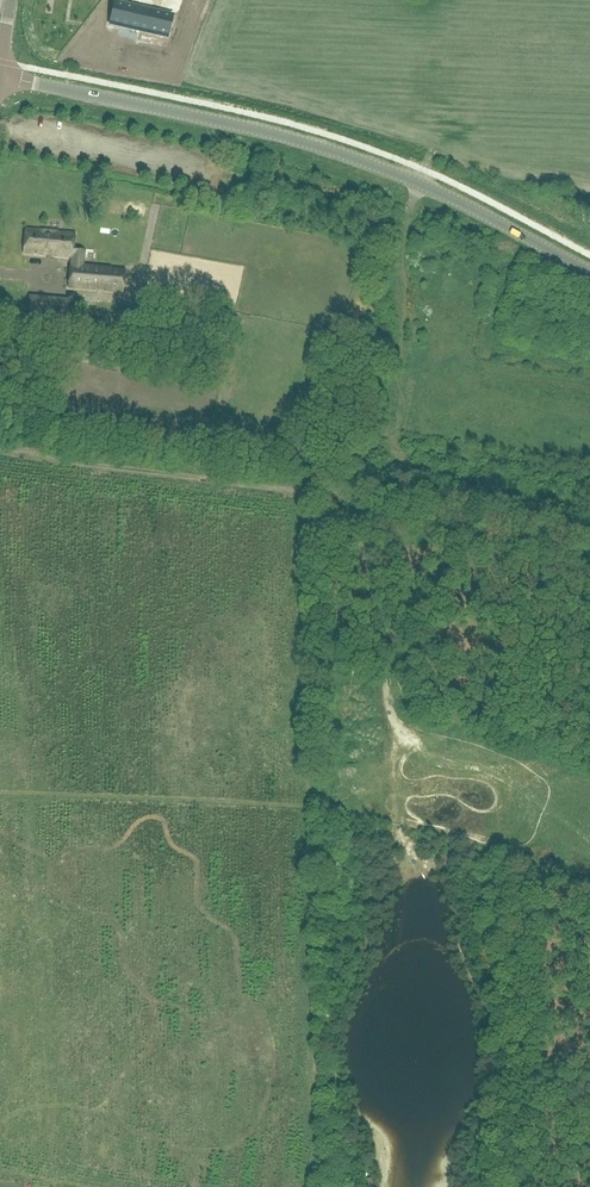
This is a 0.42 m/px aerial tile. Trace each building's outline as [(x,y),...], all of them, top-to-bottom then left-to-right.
[(132,21),(141,23),(144,8),(136,6),(136,5),(116,0),(111,21),(131,26),(132,21)] [(153,9),(153,10),(144,8),(141,23),(149,25),(148,30),(168,35),(173,14),(153,9)] [(26,229),(24,246),(23,253),(72,258),(71,265),(70,265),(68,288),(95,290),(95,288),(104,289),(104,291),(122,293),(125,271),(81,266),(83,251),(73,250),(75,234),(26,229)] [(37,301),(36,314),(59,316),(61,303),(37,301)]
